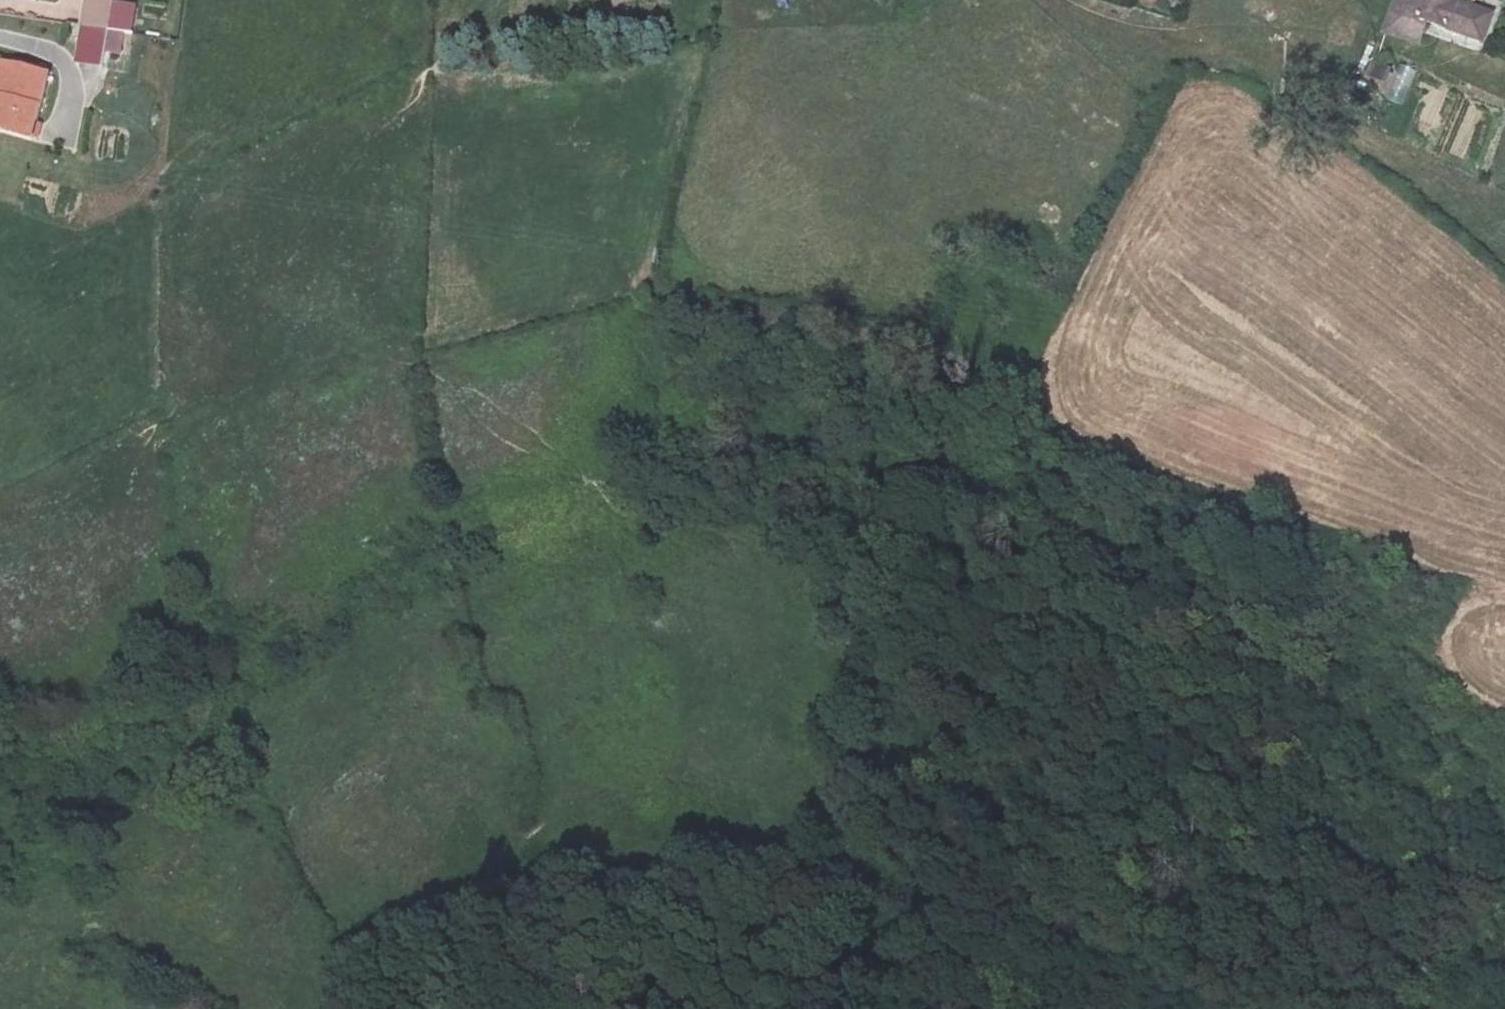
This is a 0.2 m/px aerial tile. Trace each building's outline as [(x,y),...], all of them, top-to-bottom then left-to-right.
[(122,0),(87,0),(78,61),(99,64),(105,26),(130,30),(134,2),(122,0)] [(1384,30),(1416,40),(1424,20),(1482,39),(1492,10),(1462,0),(1410,0),(1409,4),(1395,1),(1384,30)] [(26,132),(42,70),(3,60),(0,71),(0,125),(26,132)] [(1402,104),(1414,70),(1397,63),(1385,98),(1402,104)]
